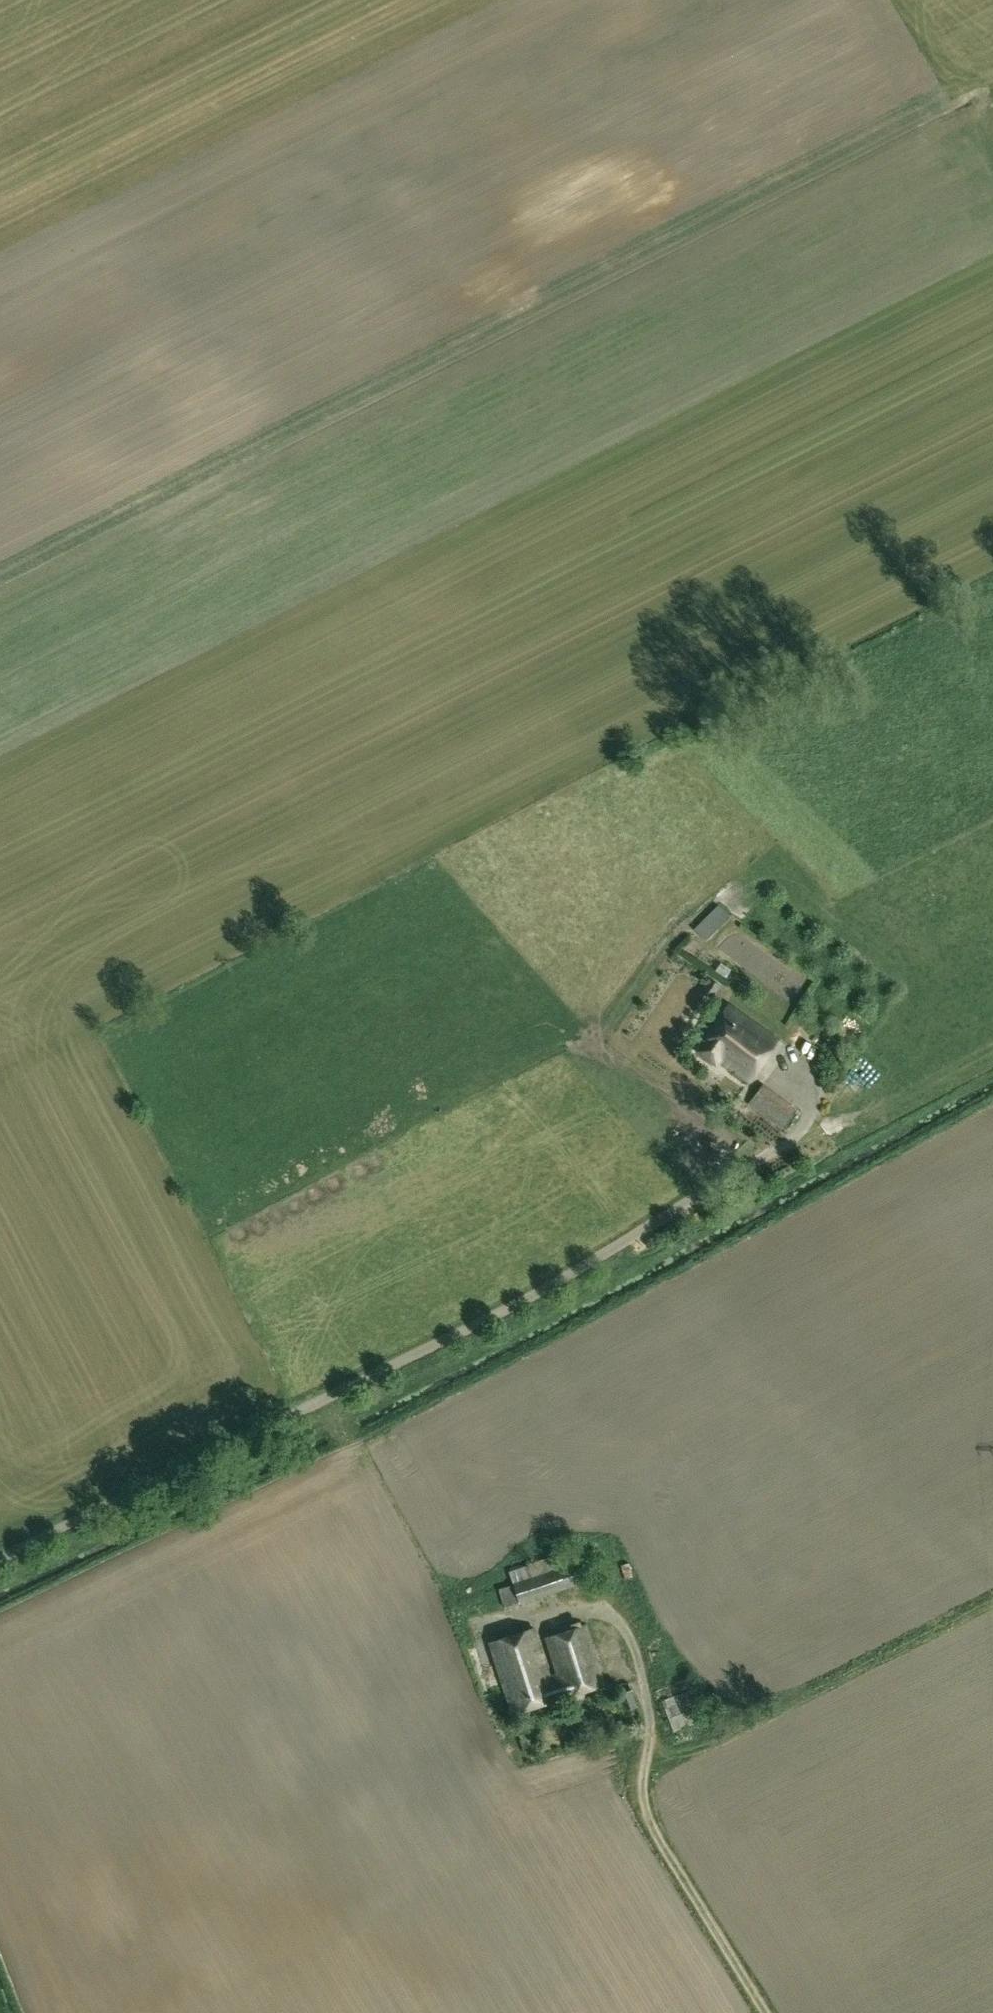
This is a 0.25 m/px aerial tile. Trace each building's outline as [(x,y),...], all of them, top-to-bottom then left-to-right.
[(707,940),(731,917),(731,916),(719,904),(719,905),(695,928),(707,940)] [(721,988),(708,979),(700,990),(713,999),(721,988)] [(747,1083),(778,1042),(729,1006),(695,1052),(714,1065),(717,1061),(747,1083)] [(764,1086),(748,1106),(783,1130),(798,1110),(764,1086)] [(518,1604),(518,1605),(597,1581),(586,1546),(509,1572),(513,1585),(499,1589),(506,1608),(518,1604)] [(550,1682),(534,1629),(490,1642),(512,1715),(604,1687),(586,1627),(546,1639),(558,1679),(550,1682)] [(711,1718),(700,1688),(662,1702),(674,1732),(711,1718)] [(634,1691),(619,1696),(623,1712),(639,1708),(634,1691)]
